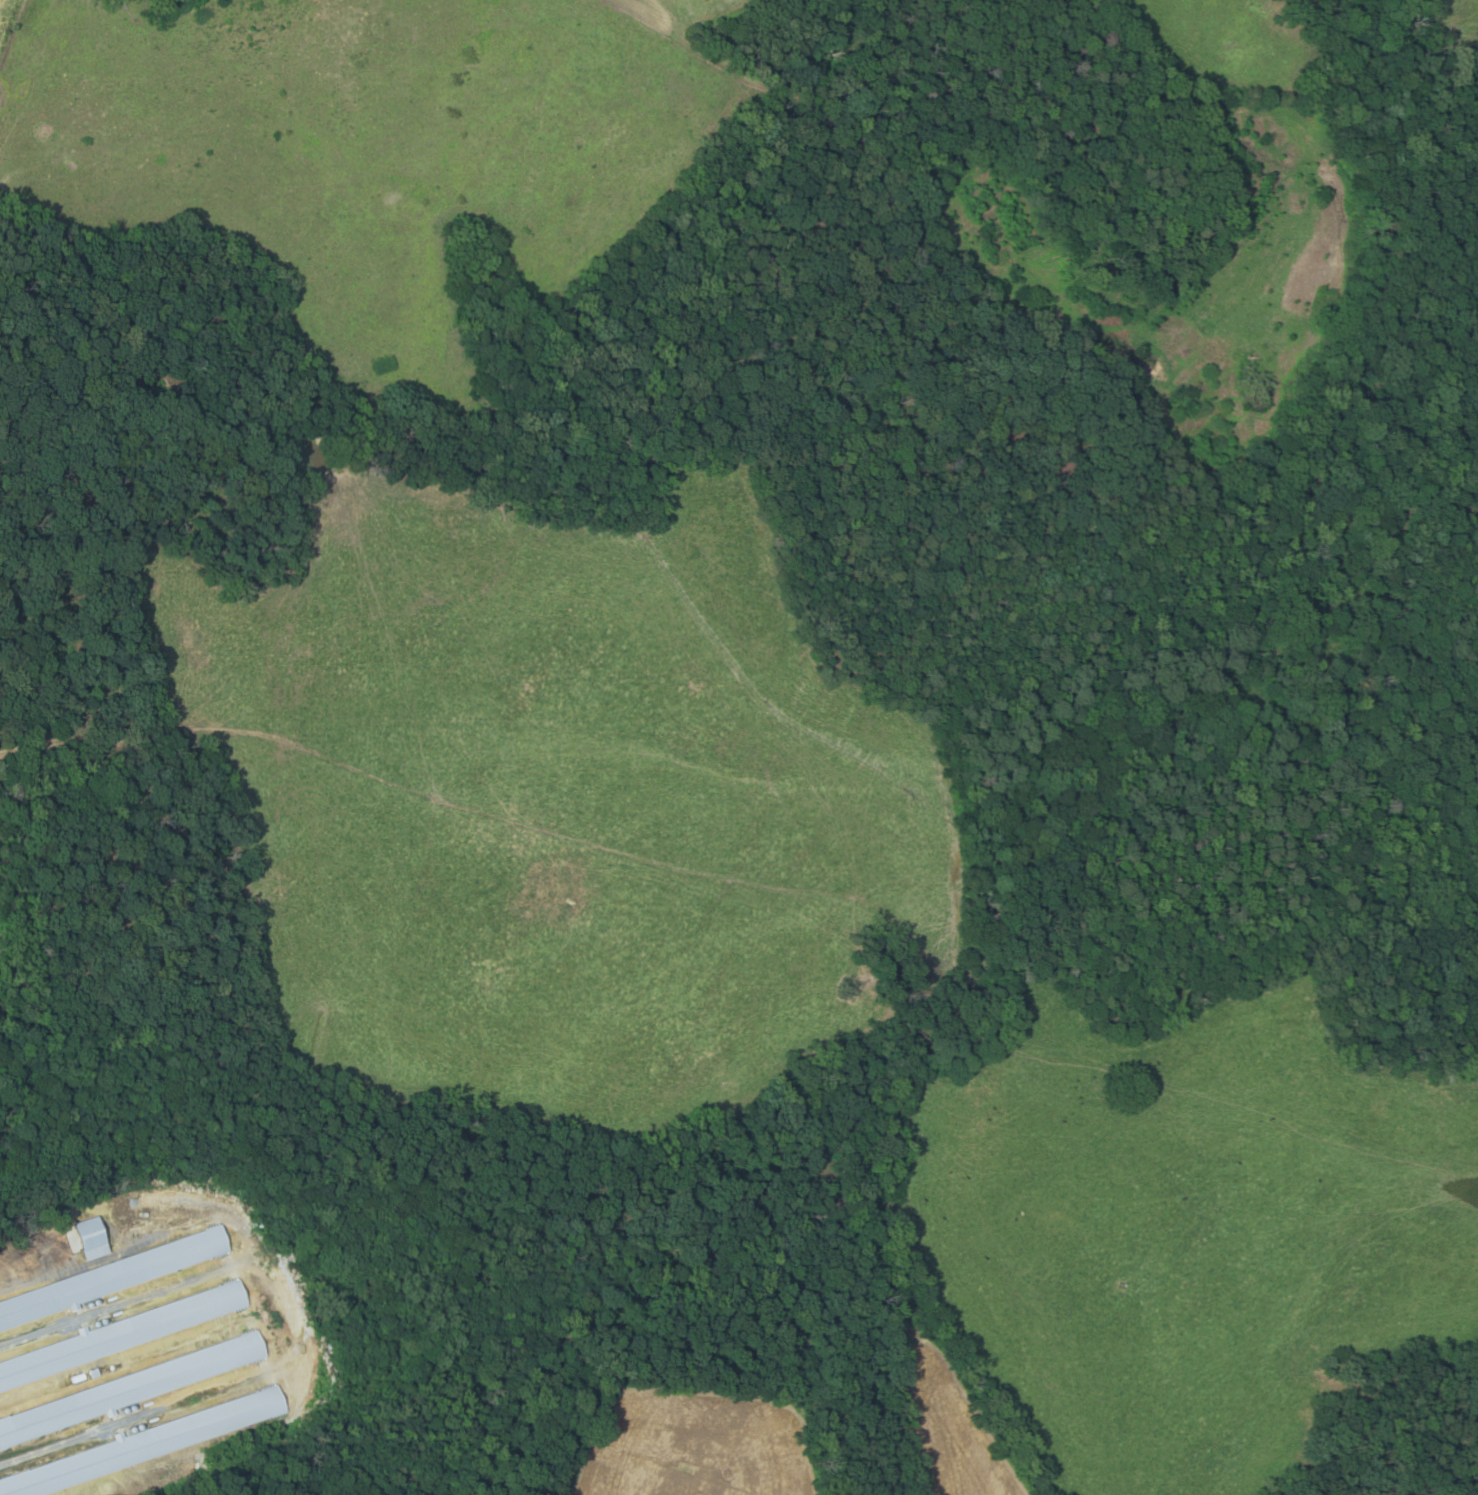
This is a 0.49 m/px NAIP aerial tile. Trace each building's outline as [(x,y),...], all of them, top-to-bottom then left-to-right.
[(93,1216),(107,1255),(83,1264),(69,1225),(93,1216)] [(231,1251),(0,1331),(0,1300),(221,1223),(231,1251)] [(249,1306),(0,1393),(0,1361),(239,1277),(249,1306)] [(267,1357),(0,1449),(0,1419),(257,1329),(267,1357)] [(285,1412),(46,1494),(0,1494),(0,1478),(275,1383),(285,1412)]
